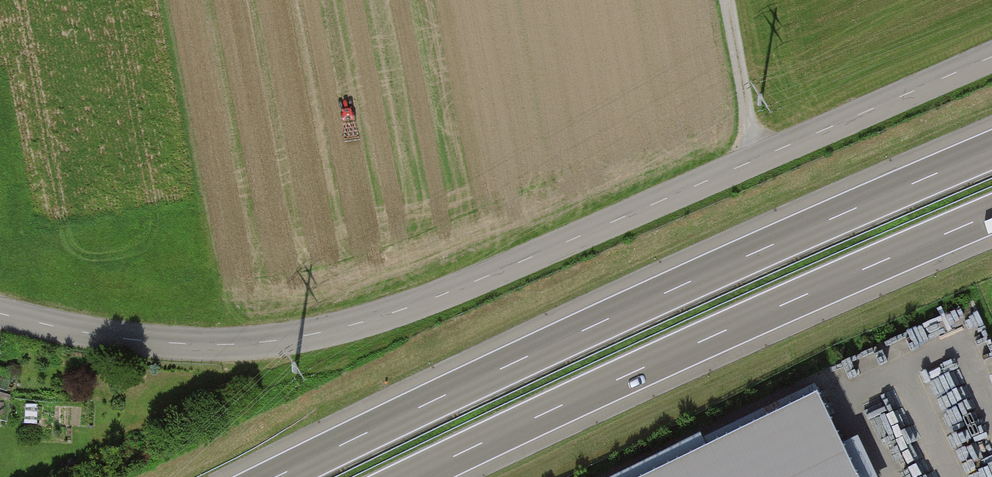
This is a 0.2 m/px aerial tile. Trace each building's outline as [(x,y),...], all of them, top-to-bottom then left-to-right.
[(645,476),(858,476),(818,394),(645,476)]
